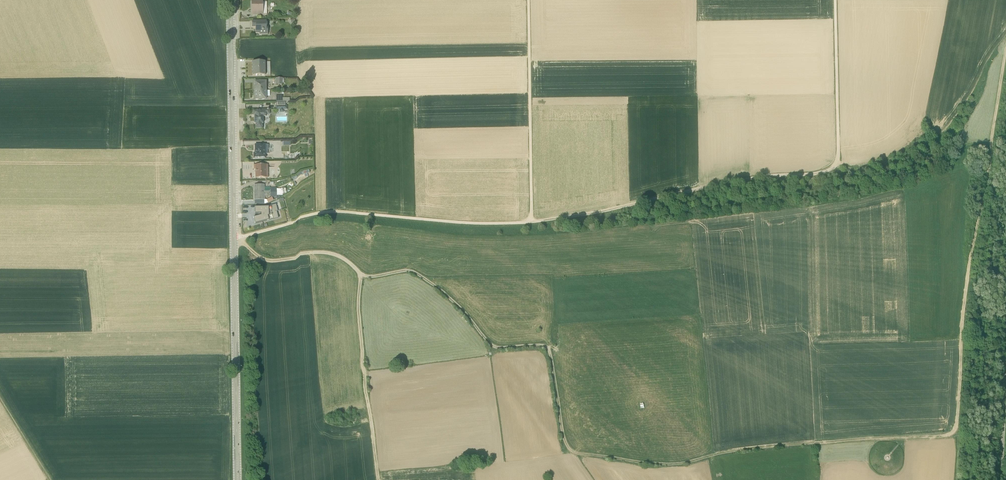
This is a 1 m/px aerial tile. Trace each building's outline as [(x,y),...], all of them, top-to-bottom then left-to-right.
[(262,1),(251,1),(251,16),(263,16),(263,15),(266,15),(266,1),(262,1)] [(252,22),(252,28),(256,28),(256,29),(255,30),(255,33),(259,33),(259,35),(268,34),(267,22),(266,22),(266,21),(252,22)] [(265,62),(252,62),(252,76),(265,75),(265,62)] [(266,90),(267,90),(267,85),(266,85),(266,81),(254,81),(253,81),(254,91),(266,91),(266,90)] [(270,97),(270,91),(254,91),(254,100),(266,100),(266,97),(270,97)] [(276,106),(276,110),(279,110),(279,113),(283,113),(283,110),(287,110),(287,106),(285,106),(285,102),(276,103),(276,106)] [(267,110),(258,110),(252,111),(252,115),(255,115),(255,116),(254,116),(254,124),(256,124),(256,125),(255,125),(255,129),(262,129),(262,124),(263,124),(262,117),(266,117),(266,115),(270,115),(269,109),(267,109),(267,110)] [(253,154),(254,159),(265,158),(265,154),(268,153),(268,145),(265,145),(255,145),(255,153),(253,154)] [(268,165),(253,165),(253,169),(255,169),(255,178),(268,178),(268,165)] [(308,172),(293,177),(295,184),(308,180),(307,176),(309,175),(308,172)] [(279,197),(279,189),(276,189),(276,188),(264,188),(264,185),(254,185),(254,200),(264,200),(265,197),(275,196),(276,199),(279,197)] [(277,211),(276,204),(266,207),(254,207),(255,214),(258,214),(258,216),(253,218),(255,224),(278,218),(276,212),(277,211)]
